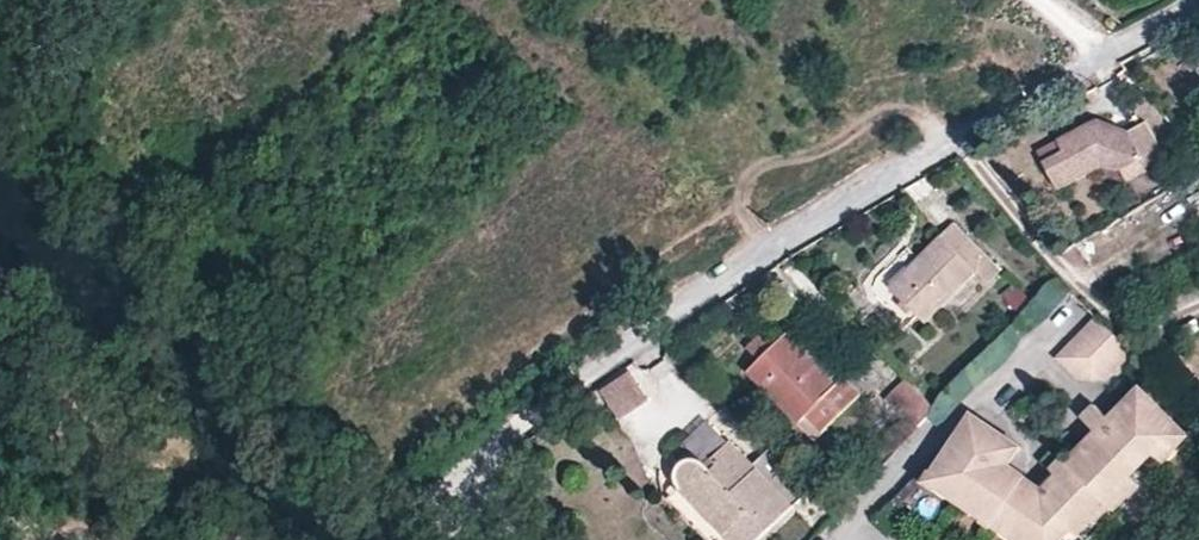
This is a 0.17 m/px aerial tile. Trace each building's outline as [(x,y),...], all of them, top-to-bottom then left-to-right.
[(1061,151),(1042,162),(1055,187),(1100,162),(1116,167),(1139,156),(1145,167),(1163,157),(1144,122),(1128,132),(1092,120),(1055,140),(1061,151)] [(987,283),(1001,269),(954,221),(890,285),(926,322),(975,273),(987,283)] [(1049,320),(1066,297),(1051,287),(1034,309),(1049,320)] [(1024,316),(1037,304),(1023,289),(1009,302),(1024,316)] [(1104,370),(1126,347),(1114,336),(1093,316),(1090,313),(1056,348),(1079,371),(1104,370)] [(826,430),(860,396),(793,328),(751,370),(801,420),(809,412),(826,430)] [(620,425),(652,402),(630,371),(598,395),(620,425)] [(1191,424),(1141,376),(1110,408),(1098,396),(1082,413),(1096,426),(1068,456),(1065,453),(1055,464),(1060,469),(1046,482),(1032,473),(1034,470),(1017,460),(1026,442),(971,408),(928,479),(1024,539),(1062,539),(1078,526),(1081,529),(1096,514),(1101,517),(1115,503),(1117,504),(1129,490),(1132,492),(1144,480),(1134,470),(1154,449),(1164,457),(1181,440),(1178,438),(1191,424)] [(916,426),(933,408),(907,381),(888,399),(916,426)] [(808,491),(770,451),(751,466),(730,444),(707,464),(702,461),(695,460),(690,460),(684,463),(679,468),(676,474),(676,480),(733,539),(757,539),(808,491)]
